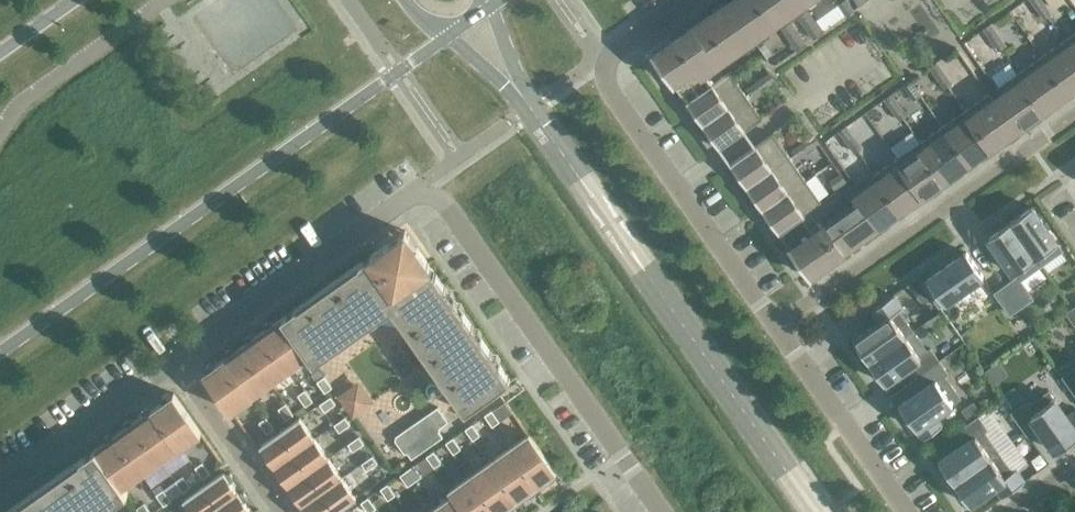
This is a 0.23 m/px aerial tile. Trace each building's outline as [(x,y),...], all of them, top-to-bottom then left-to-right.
[(781,0),(732,0),(728,3),(753,37),(789,11),(781,0)] [(789,11),(805,0),(781,0),(789,11)] [(847,15),(854,10),(847,0),(845,0),(839,4),(847,15)] [(753,37),(728,3),(692,29),(716,63),(753,37)] [(1044,3),(1037,8),(1044,18),(1051,13),(1044,3)] [(808,10),(799,17),(804,24),(813,18),(808,10)] [(818,25),(813,18),(804,24),(809,31),(818,25)] [(796,29),(791,22),(782,29),(787,36),(796,29)] [(999,34),(991,24),(984,29),(991,39),(999,34)] [(823,32),(818,25),(809,31),(814,38),(823,32)] [(716,63),(692,29),(655,55),(655,54),(653,55),(672,80),(697,63),(703,72),(704,71),(716,63)] [(796,29),(787,36),(792,43),(801,36),(796,29)] [(1065,40),(1074,55),(1074,33),(1065,40)] [(1006,45),(999,34),(991,39),(999,50),(1006,45)] [(792,43),(797,50),(806,44),(801,36),(792,43)] [(1065,40),(1042,56),(1068,92),(1074,87),(1074,55),(1065,40)] [(1068,92),(1042,56),(1020,72),(1045,108),(1068,92)] [(945,72),(937,62),(930,67),(937,77),(945,72)] [(697,63),(672,80),(687,103),(713,84),(704,71),(703,72),(697,63)] [(730,71),(713,84),(687,103),(703,125),(746,95),(730,71)] [(952,83),(945,72),(937,77),(945,88),(952,83)] [(1045,108),(1020,72),(996,89),(1001,96),(994,101),(989,93),(966,110),(991,146),(1045,108)] [(770,73),(759,80),(764,88),(775,80),(770,73)] [(748,88),(754,95),(764,88),(759,80),(748,88)] [(899,104),(892,94),(884,99),(892,109),(899,104)] [(763,118),(746,95),(703,125),(725,157),(747,187),(790,157),(774,134),(756,146),(751,139),(746,130),(763,118)] [(899,104),(892,109),(900,120),(907,115),(899,104)] [(991,146),(966,110),(943,126),(969,162),(991,146)] [(854,136),(846,125),(839,131),(847,141),(854,136)] [(969,162),(943,126),(920,142),(946,178),(969,162)] [(808,150),(819,142),(814,135),(803,142),(808,150)] [(854,136),(847,141),(855,152),(862,147),(854,136)] [(808,150),(803,142),(792,150),(797,157),(808,150)] [(946,178),(920,142),(898,158),(923,194),(946,178)] [(806,180),(790,157),(747,187),(763,210),(806,180)] [(923,194),(898,158),(874,175),(879,182),(880,181),(901,210),(923,194)] [(830,181),(835,189),(846,181),(841,174),(830,181)] [(823,203),(806,180),(763,210),(779,233),(803,216),(803,217),(823,203)] [(880,181),(879,182),(857,198),(859,201),(860,201),(878,226),(901,210),(880,181)] [(860,201),(859,201),(825,226),(842,251),(878,226),(860,201)] [(1032,206),(1011,221),(1041,265),(1063,250),(1032,206)] [(803,216),(779,233),(809,276),(810,275),(810,274),(831,259),(813,234),(814,233),(803,217),(803,216)] [(1041,265),(1011,221),(989,236),(1017,277),(1020,280),(1041,265)] [(842,251),(825,226),(814,233),(813,234),(831,259),(842,251)] [(284,315),(283,316),(315,362),(330,352),(328,350),(325,346),(336,338),(340,344),(356,334),(354,331),(354,332),(351,328),(362,320),(366,326),(368,325),(369,325),(373,326),(379,322),(400,326),(404,331),(408,332),(409,332),(465,411),(510,380),(510,379),(511,379),(509,377),(509,378),(501,366),(500,364),(500,365),(500,364),(497,366),(498,366),(494,369),(486,358),(492,354),(492,353),(491,351),(491,352),(483,340),(482,338),(482,339),(481,338),(479,340),(476,343),(468,332),(474,328),(474,327),(473,326),(465,314),(464,313),(463,312),(461,314),(457,317),(450,306),(456,302),(456,301),(455,300),(454,300),(446,289),(447,288),(446,287),(445,287),(437,276),(438,275),(437,274),(436,274),(435,274),(429,265),(430,265),(429,264),(430,264),(429,262),(428,263),(417,247),(416,249),(408,255),(395,252),(389,244),(390,244),(389,242),(373,253),(371,254),(372,254),(371,255),(372,255),(363,261),(362,261),(360,262),(349,270),(347,271),(348,271),(336,279),(334,280),(335,281),(323,289),(323,288),(321,289),(322,290),(310,298),(310,297),(308,298),(309,299),(284,316),(284,315)] [(967,252),(966,252),(923,283),(940,306),(984,275),(967,252)] [(1020,280),(1017,277),(1006,284),(1022,306),(1033,298),(1020,280)] [(1022,306),(1006,284),(995,292),(1010,314),(1022,306)] [(902,308),(894,296),(872,311),(880,322),(854,340),(870,361),(906,336),(906,337),(914,331),(899,310),(902,308)] [(1067,312),(1074,323),(1074,307),(1067,312)] [(315,362),(283,316),(283,317),(273,324),(272,322),(269,321),(264,325),(264,327),(265,329),(264,330),(263,330),(291,369),(310,356),(314,363),(315,362)] [(291,369),(263,330),(263,331),(254,338),(252,336),(249,335),(245,338),(244,341),(246,343),(245,344),(245,343),(244,344),(272,383),(291,369)] [(921,357),(906,337),(906,336),(870,361),(885,383),(910,365),(918,376),(939,361),(931,349),(921,357)] [(272,383),(244,344),(243,344),(243,345),(234,351),(233,349),(230,349),(225,352),(225,355),(226,357),(225,357),(252,397),(272,383)] [(252,397),(225,357),(224,358),(215,365),(213,363),(211,362),(206,366),(205,369),(207,370),(204,372),(232,411),(252,397)] [(947,372),(939,361),(918,376),(926,387),(900,405),(924,439),(942,427),(935,416),(961,397),(944,374),(947,372)] [(1074,368),(1063,376),(1074,393),(1074,368)] [(317,381),(325,392),(332,387),(325,376),(317,381)] [(1022,399),(1014,387),(1005,393),(1013,405),(1022,399)] [(298,395),(306,406),(313,401),(305,389),(298,395)] [(1026,407),(1024,404),(1012,412),(1027,434),(1039,426),(1057,451),(1074,438),(1074,411),(1067,417),(1049,391),(1026,407)] [(154,407),(153,407),(181,447),(201,432),(174,394),(172,395),(170,393),(168,393),(163,396),(162,399),(164,401),(154,407)] [(331,396),(320,404),(325,411),(336,403),(331,396)] [(974,401),(962,409),(971,422),(979,417),(983,413),(974,401)] [(279,408),(286,419),(294,414),(286,403),(279,408)] [(135,421),(134,421),(162,460),(181,447),(153,407),(153,408),(152,409),(151,407),(148,406),(143,410),(143,412),(144,415),(135,421)] [(438,406),(430,412),(434,417),(442,412),(438,406)] [(493,426),(500,421),(492,410),(485,415),(493,426)] [(441,427),(437,422),(434,417),(430,412),(396,436),(396,440),(404,452),(408,453),(409,453),(416,448),(424,442),(432,437),(440,431),(440,427),(441,427)] [(445,416),(442,412),(434,417),(437,422),(445,416)] [(340,432),(351,424),(346,416),(334,424),(340,432)] [(449,421),(445,416),(437,422),(441,427),(449,421)] [(259,422),(267,433),(274,428),(266,417),(259,422)] [(987,428),(979,417),(971,422),(957,432),(965,443),(940,461),(955,482),(991,457),(990,456),(976,436),(987,428)] [(315,438),(300,418),(261,445),(262,445),(261,446),(262,447),(263,447),(263,448),(261,449),(261,452),(264,457),(267,457),(269,456),(275,465),(275,466),(315,438)] [(115,434),(115,435),(142,474),(162,460),(134,421),(133,422),(134,422),(133,423),(131,421),(129,420),(124,423),(123,426),(125,428),(116,435),(115,434)] [(473,424),(466,429),(473,440),(481,435),(473,424)] [(443,437),(440,431),(432,437),(435,442),(443,437)] [(95,448),(95,449),(127,494),(128,494),(123,487),(142,474),(115,435),(114,435),(114,436),(113,436),(112,434),(109,434),(105,437),(104,440),(105,442),(96,449),(95,448)] [(529,434),(509,449),(536,488),(537,487),(546,480),(547,482),(550,483),(555,480),(555,477),(554,475),(555,474),(555,475),(556,474),(556,473),(557,473),(529,434)] [(364,443),(359,436),(348,444),(353,451),(364,443)] [(435,442),(432,437),(424,442),(428,448),(435,442)] [(454,454),(461,448),(453,437),(446,442),(454,454)] [(328,458),(315,438),(275,466),(276,467),(276,466),(277,467),(275,468),(274,471),(278,476),(280,476),(282,475),(289,484),(288,485),(289,485),(328,458)] [(428,448),(424,442),(416,448),(420,453),(428,448)] [(420,453),(416,448),(409,453),(412,458),(420,453)] [(95,449),(94,449),(94,450),(83,458),(82,457),(81,459),(70,467),(68,468),(57,476),(55,477),(44,485),(42,486),(31,494),(29,495),(18,503),(16,504),(17,504),(6,511),(89,511),(96,508),(99,511),(102,511),(98,506),(109,498),(111,502),(113,505),(127,494),(95,449)] [(536,488),(509,449),(489,462),(517,502),(518,501),(517,501),(527,494),(528,496),(531,497),(536,493),(536,491),(535,489),(535,488),(536,488)] [(435,467),(442,462),(434,451),(427,456),(435,467)] [(1013,472),(998,451),(990,456),(991,457),(955,482),(970,504),(995,486),(1003,497),(1025,482),(1016,469),(1013,472)] [(378,463),(373,455),(362,463),(367,470),(378,463)] [(342,477),(328,458),(289,485),(290,486),(288,488),(288,491),(291,495),(294,496),(296,494),(303,504),(302,504),(303,505),(342,477)] [(194,466),(202,477),(210,472),(202,461),(194,466)] [(489,462),(470,476),(495,511),(501,511),(507,508),(509,510),(511,510),(516,507),(517,504),(515,502),(516,502),(517,502),(489,462)] [(415,464),(407,469),(415,480),(422,475),(415,464)] [(415,480),(407,469),(400,475),(408,486),(415,480)] [(194,511),(210,511),(238,492),(238,491),(237,491),(231,482),(233,481),(233,478),(230,473),(227,473),(225,474),(225,473),(224,472),(223,472),(185,499),(194,511)] [(176,481),(184,492),(191,487),(183,475),(176,481)] [(470,476),(450,490),(466,511),(495,511),(470,476)] [(342,477),(303,505),(304,505),(304,506),(302,507),(302,510),(303,511),(336,511),(356,498),(342,477)] [(388,483),(381,488),(388,499),(396,494),(388,483)] [(155,494),(163,505),(171,500),(163,489),(155,494)] [(450,490),(449,491),(453,495),(434,508),(437,511),(466,511),(450,490)] [(238,492),(210,511),(253,511),(252,511),(251,511),(245,502),(247,500),(247,497),(244,493),(241,492),(239,494),(239,493),(238,492)] [(377,508),(369,496),(362,502),(369,511),(370,511),(377,508)] [(139,511),(150,511),(143,503),(136,508),(139,511)]
